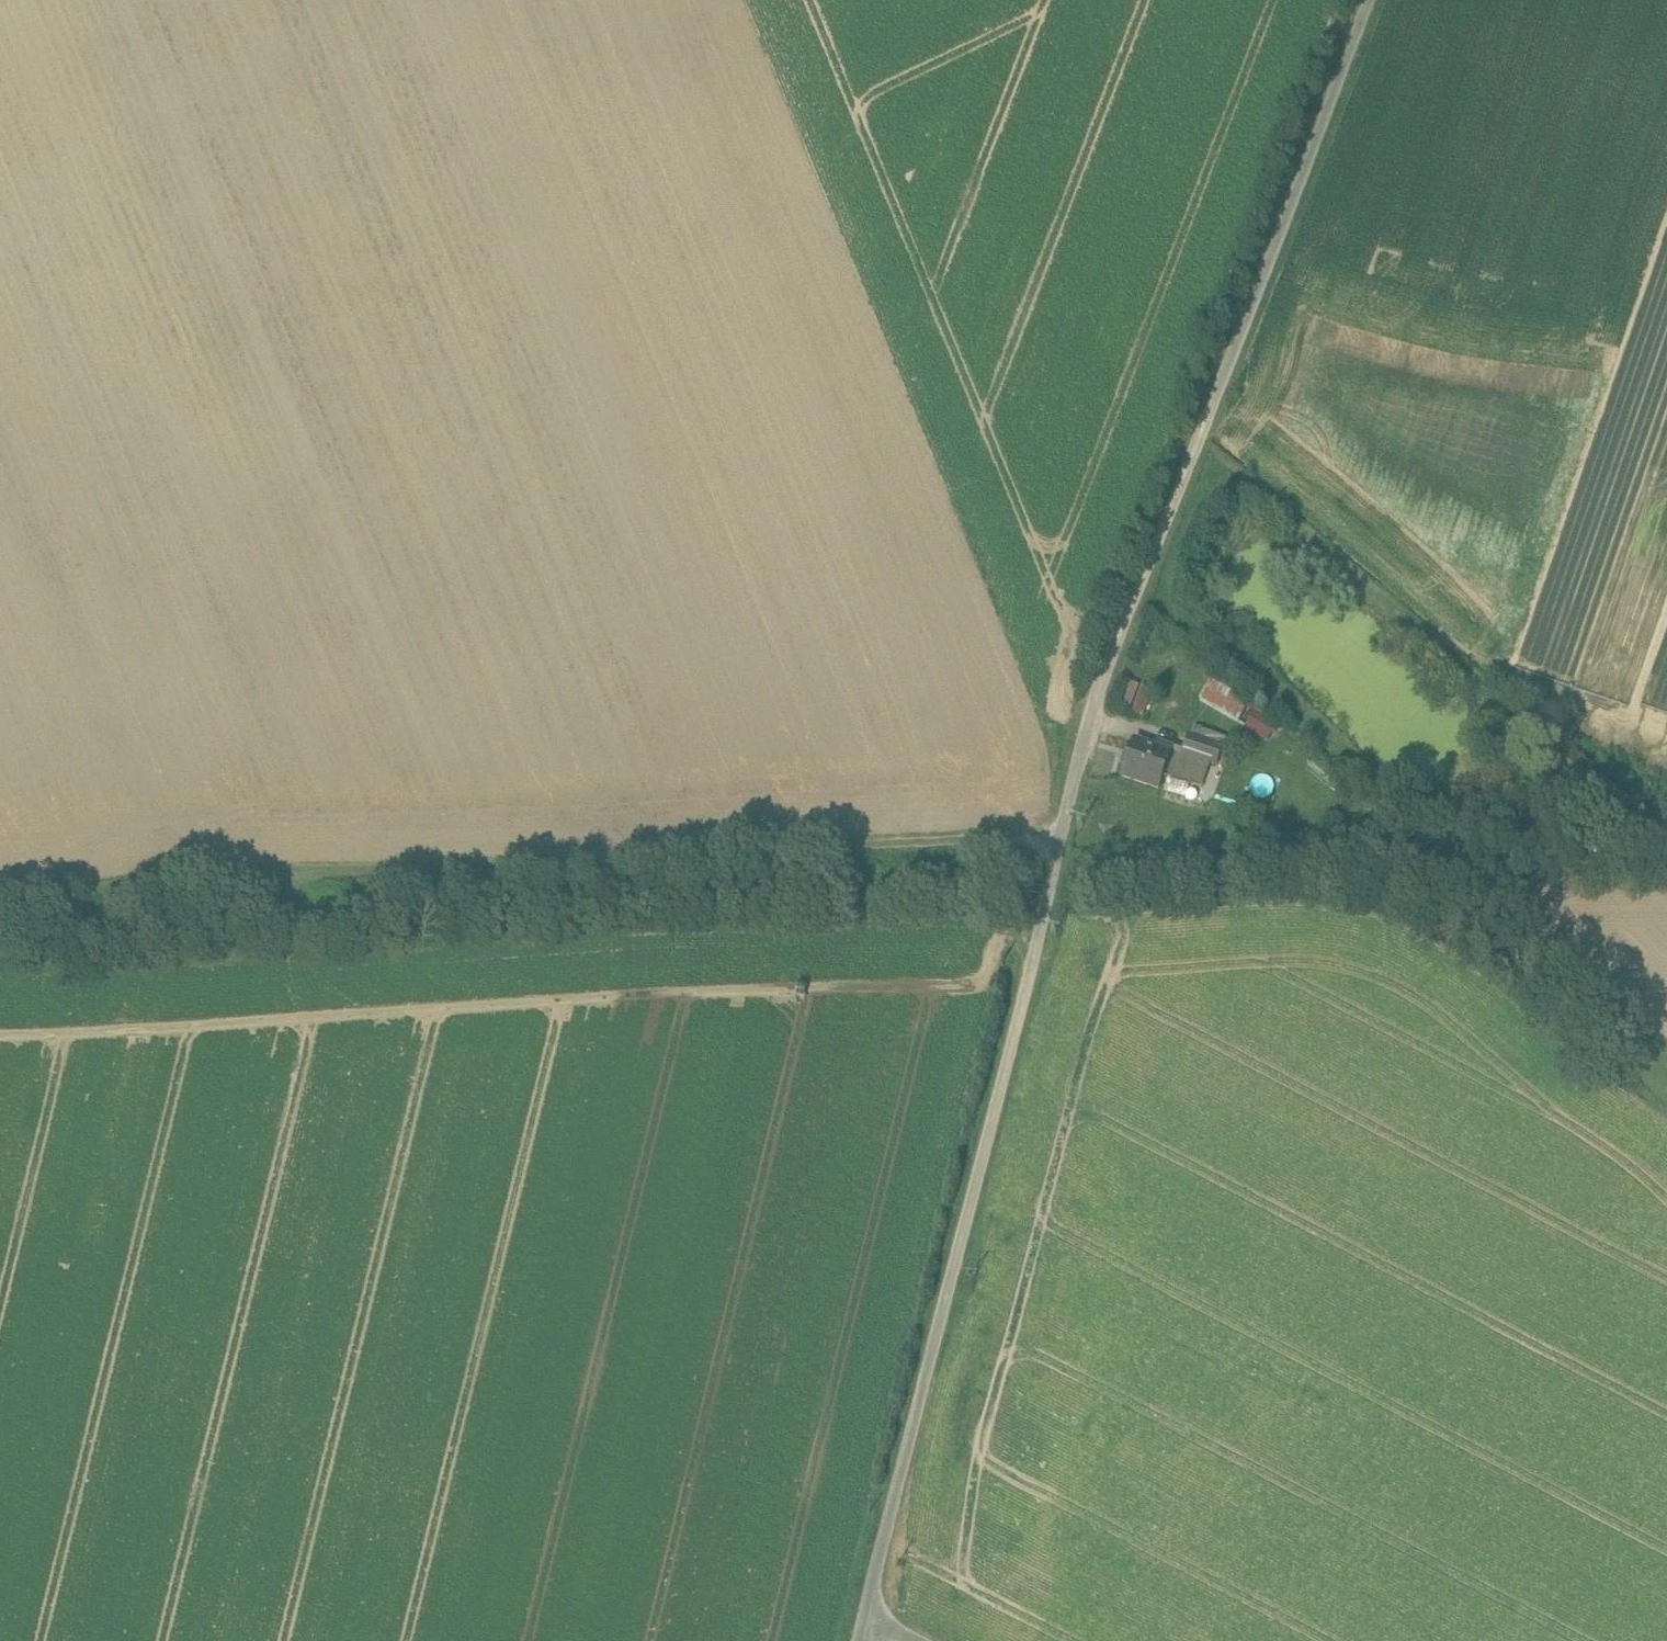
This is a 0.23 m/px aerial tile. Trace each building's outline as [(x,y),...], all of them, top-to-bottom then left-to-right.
[(1139,684),(1128,680),(1119,705),(1130,709),(1139,684)] [(1212,681),(1201,700),(1213,706),(1223,687),(1212,681)] [(1142,686),(1133,710),(1144,714),(1153,689),(1142,686)] [(1254,710),(1245,725),(1269,739),(1278,724),(1254,710)] [(1223,746),(1190,735),(1184,752),(1217,764),(1223,746)] [(1157,748),(1135,740),(1123,775),(1160,788),(1174,748),(1159,743),(1157,748)]
